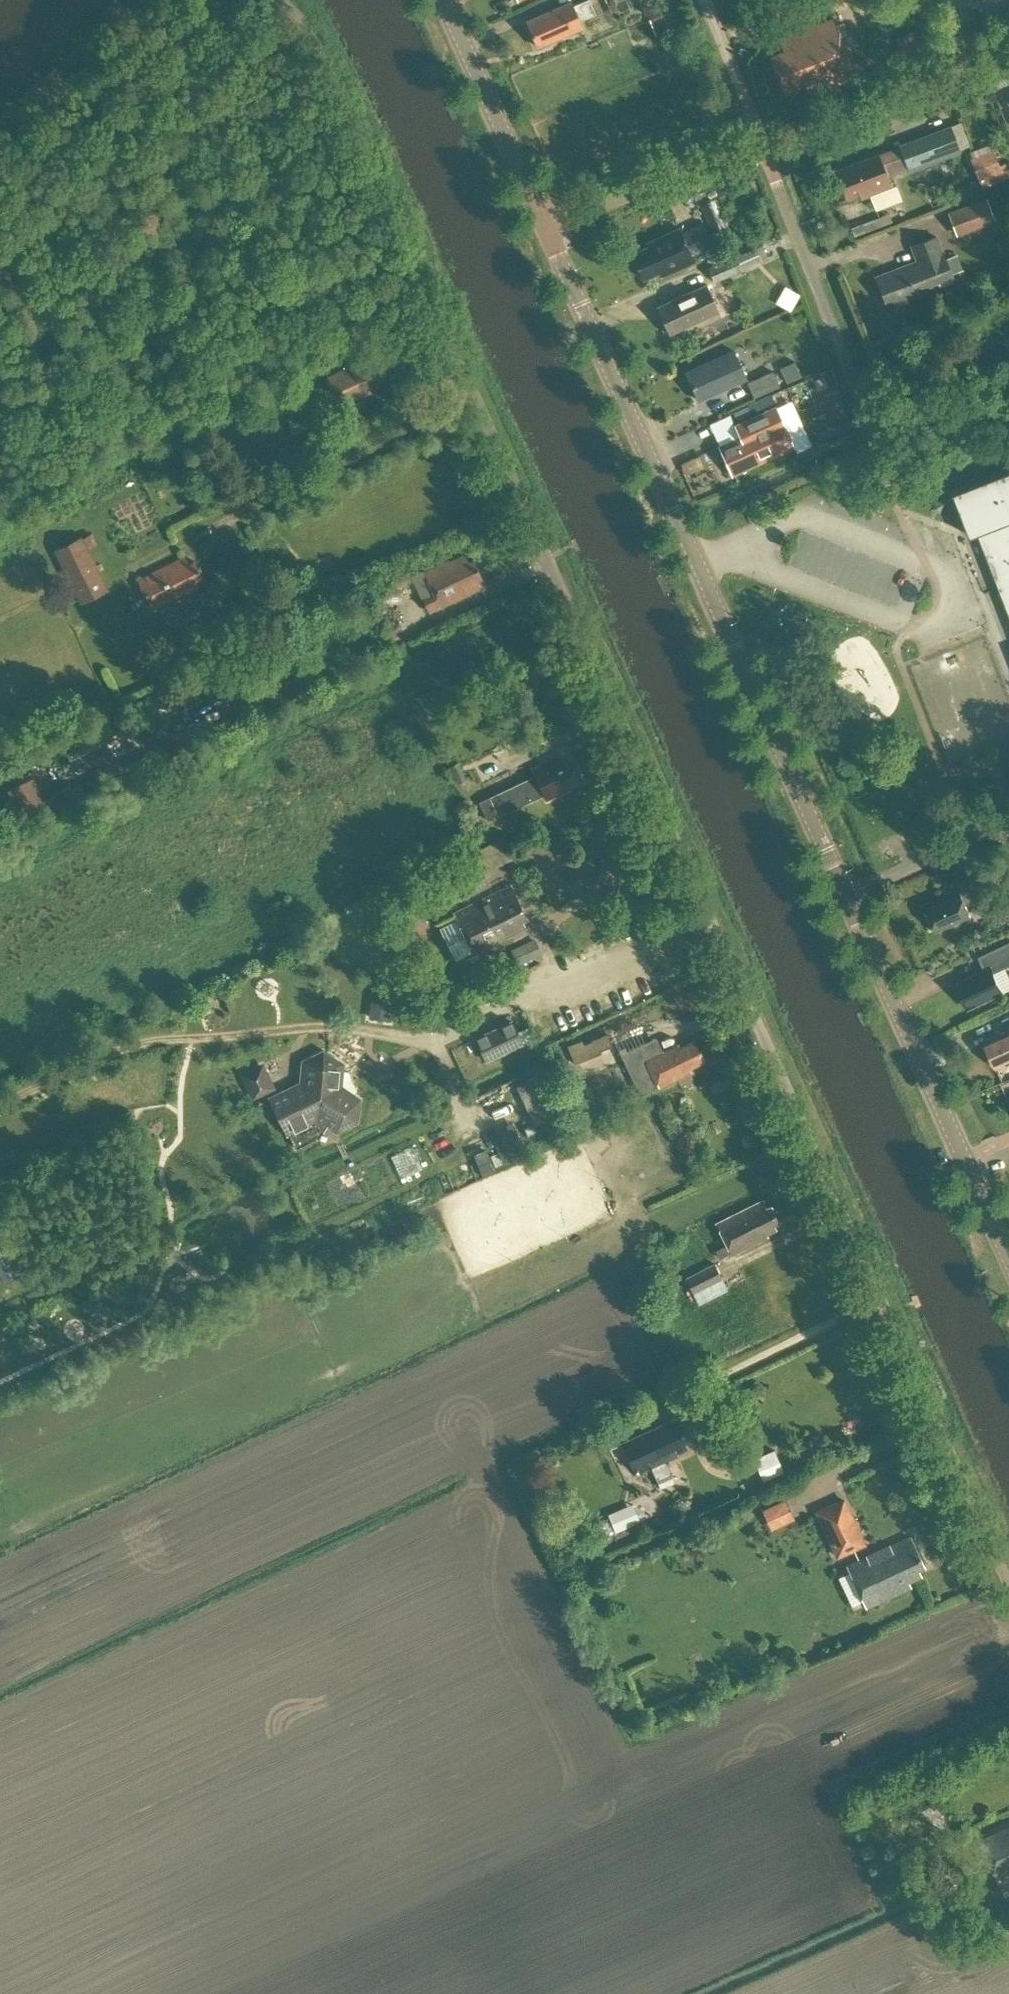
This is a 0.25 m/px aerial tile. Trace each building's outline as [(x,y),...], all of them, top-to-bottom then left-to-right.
[(570,3),(526,22),(538,48),(582,28),(579,21),(595,14),(589,0),(587,0),(572,7),(570,3)] [(830,87),(855,78),(833,19),(779,40),(783,52),(770,57),(784,93),(803,86),(806,91),(828,83),(830,87)] [(918,40),(914,30),(896,38),(900,48),(895,50),(904,71),(934,57),(925,37),(918,40)] [(679,63),(674,48),(656,55),(661,70),(679,63)] [(899,147),(907,169),(956,151),(947,127),(898,146),(899,147)] [(869,194),(889,187),(885,178),(907,169),(899,147),(877,155),(836,171),(846,198),(867,190),(869,194)] [(997,164),(991,148),(971,155),(978,172),(997,164)] [(991,194),(953,207),(962,233),(1000,219),(991,194)] [(701,206),(707,219),(714,232),(725,227),(719,214),(712,200),(701,206)] [(681,233),(679,228),(646,243),(647,247),(632,254),(643,279),(658,273),(660,277),(693,262),(690,256),(707,249),(697,227),(681,233)] [(894,306),(934,290),(931,284),(952,276),(951,275),(945,259),(936,236),(911,246),(917,261),(875,277),(885,301),(891,299),(894,306)] [(766,258),(761,246),(755,248),(707,267),(714,283),(742,271),(741,268),(766,258)] [(945,259),(951,275),(963,270),(956,255),(945,259)] [(787,284),(780,303),(797,310),(804,291),(787,284)] [(668,335),(718,312),(706,285),(656,308),(668,335)] [(698,401),(746,379),(733,351),(685,373),(698,401)] [(375,380),(379,378),(367,352),(341,364),(343,369),(326,377),(339,404),(377,386),(375,380)] [(794,362),(780,369),(787,385),(801,378),(794,362)] [(779,386),(772,371),(747,383),(754,397),(779,386)] [(750,413),(774,403),(770,395),(747,405),(750,413)] [(791,400),(775,407),(735,425),(734,425),(733,425),(739,437),(718,446),(731,475),(794,447),(796,452),(811,445),(791,400)] [(339,433),(331,417),(311,427),(319,443),(339,433)] [(979,535),(1008,613),(1008,473),(955,494),(972,538),(979,535)] [(81,603),(108,590),(88,549),(98,545),(93,534),(84,539),(83,537),(55,551),(81,603)] [(466,562),(462,555),(449,561),(448,559),(423,571),(433,593),(422,598),(429,611),(484,585),(472,559),(466,562)] [(197,581),(203,578),(196,563),(190,566),(185,558),(139,581),(154,611),(200,588),(197,581)] [(401,603),(400,588),(386,589),(387,604),(401,603)] [(583,785),(582,783),(571,758),(561,763),(557,757),(531,769),(534,776),(535,779),(479,803),(486,821),(543,797),(544,801),(583,785)] [(35,775),(8,790),(21,813),(48,798),(35,775)] [(920,831),(910,835),(914,845),(924,841),(920,831)] [(490,886),(477,859),(448,873),(461,900),(490,886)] [(961,894),(927,909),(936,931),(971,917),(966,905),(977,901),(968,878),(956,883),(961,894)] [(506,887),(454,913),(452,914),(455,921),(440,929),(455,959),(470,951),(473,950),(519,927),(513,915),(518,912),(506,887)] [(541,953),(535,941),(529,944),(527,941),(510,949),(518,965),(541,953)] [(969,1009),(1003,993),(994,974),(1008,967),(1008,943),(978,957),(985,971),(957,984),(969,1009)] [(371,994),(369,1018),(391,1020),(394,997),(371,994)] [(512,1020),(474,1038),(485,1061),(523,1043),(512,1020)] [(1008,1063),(1008,1030),(984,1041),(997,1069),(1008,1063)] [(656,1038),(621,1054),(640,1095),(660,1086),(659,1084),(689,1070),(687,1066),(703,1059),(694,1039),(679,1046),(677,1042),(662,1049),(656,1038)] [(344,1063),(323,1049),(301,1059),(299,1082),(268,1097),(286,1135),(288,1134),(296,1148),(318,1136),(325,1125),(336,1132),(358,1123),(362,1098),(354,1093),(357,1089),(348,1071),(343,1071),(344,1063)] [(275,1088),(263,1063),(240,1074),(252,1099),(275,1088)] [(539,1129),(557,1124),(544,1076),(526,1081),(539,1129)] [(524,1151),(512,1122),(490,1131),(502,1160),(524,1151)] [(395,1153),(405,1177),(428,1169),(419,1144),(395,1153)] [(489,1172),(501,1167),(493,1147),(481,1151),(489,1172)] [(728,1245),(716,1251),(720,1258),(732,1253),(733,1254),(767,1238),(765,1235),(777,1229),(774,1224),(779,1222),(771,1204),(766,1207),(763,1201),(717,1223),(728,1245)] [(0,1224),(0,1290),(31,1272),(2,1223),(0,1224)] [(715,1265),(686,1280),(698,1305),(727,1291),(715,1265)] [(682,1443),(688,1441),(681,1425),(675,1427),(672,1421),(622,1444),(636,1474),(646,1470),(645,1467),(685,1449),(682,1443)] [(754,1461),(763,1484),(783,1476),(773,1453),(754,1461)] [(815,1511),(835,1559),(865,1546),(844,1498),(815,1511)] [(770,1530),(794,1519),(785,1499),(761,1510),(770,1530)] [(615,1532),(640,1522),(633,1504),(608,1514),(615,1532)] [(911,1535),(849,1564),(867,1603),(908,1584),(906,1580),(914,1576),(911,1574),(919,1571),(916,1564),(923,1561),(911,1535)] [(980,1840),(996,1877),(1008,1872),(1008,1827),(980,1840)] [(1005,1901),(982,1910),(987,1923),(1008,1914),(1008,1911),(1005,1901)]
